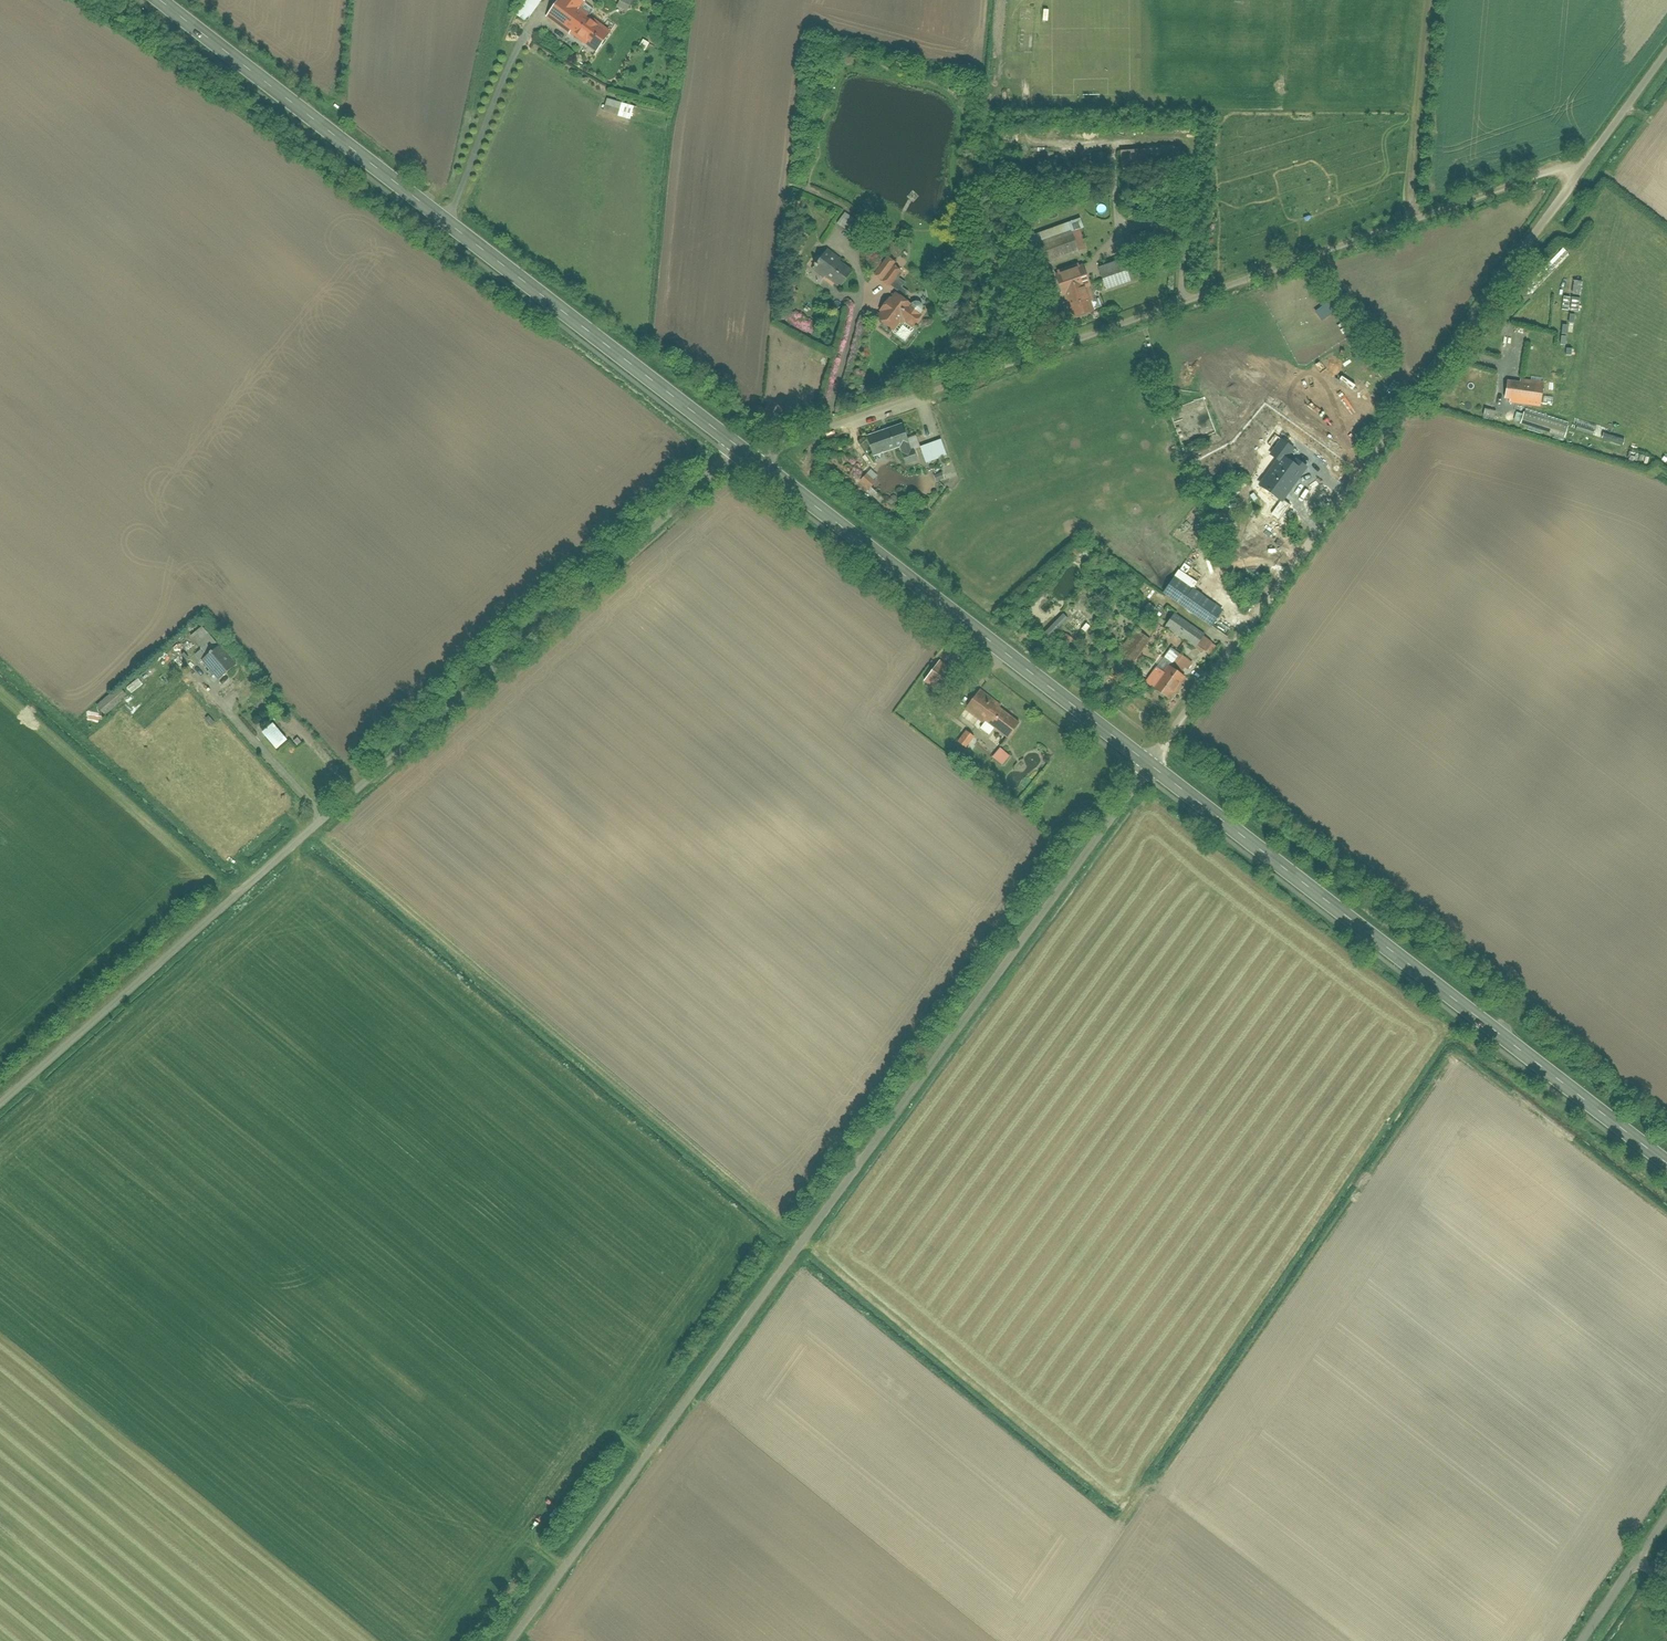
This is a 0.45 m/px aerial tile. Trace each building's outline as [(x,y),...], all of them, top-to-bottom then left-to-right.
[(551,20),(604,60),(620,39),(589,16),(593,11),(579,0),(575,5),(569,0),(566,0),(551,20)] [(864,229),(844,219),(838,230),(858,240),(864,229)] [(1075,248),(1067,228),(1030,242),(1038,262),(1075,248)] [(850,270),(820,246),(808,260),(838,284),(850,270)] [(1078,266),(1055,273),(1069,315),(1092,307),(1084,284),(1096,280),(1098,287),(1136,275),(1130,256),(1095,267),(1080,272),(1078,266)] [(930,312),(893,283),(898,276),(886,267),(876,280),(887,290),(878,302),(885,308),(875,321),(887,331),(896,320),(913,333),(930,312)] [(1593,355),(1593,368),(1601,368),(1602,356),(1593,355)] [(1509,385),(1507,403),(1546,407),(1548,386),(1525,383),(1524,387),(1509,385)] [(1568,423),(1537,413),(1533,424),(1564,434),(1568,423)] [(915,447),(911,438),(904,440),(898,424),(859,438),(867,459),(894,449),(898,462),(910,458),(908,450),(915,447)] [(940,443),(917,450),(922,466),(945,460),(940,443)] [(1202,473),(1195,452),(1185,455),(1193,476),(1202,473)] [(898,463),(901,471),(916,466),(913,458),(898,463)] [(874,479),(867,474),(864,477),(871,483),(874,479)] [(934,479),(936,485),(944,482),(942,476),(934,479)] [(871,485),(863,478),(856,485),(864,492),(871,485)] [(865,496),(877,506),(883,499),(871,489),(865,496)] [(1207,509),(1207,522),(1227,524),(1228,510),(1207,509)] [(1274,549),(1267,544),(1274,534),(1276,535),(1289,517),(1281,511),(1272,523),(1258,512),(1245,530),(1261,541),(1244,564),(1257,573),(1274,549)] [(1217,608),(1173,575),(1160,593),(1203,626),(1217,608)] [(1198,634),(1170,612),(1160,625),(1188,646),(1198,634)] [(1076,616),(1069,625),(1082,635),(1089,626),(1076,616)] [(214,679),(233,663),(201,624),(190,634),(203,649),(194,656),(214,679)] [(1146,638),(1133,628),(1105,663),(1119,673),(1146,638)] [(1199,639),(1193,649),(1205,656),(1211,646),(1199,639)] [(961,676),(933,656),(917,678),(944,698),(961,676)] [(1178,678),(1166,667),(1149,687),(1162,697),(1178,678)] [(1021,719),(978,686),(963,706),(1005,739),(1021,719)] [(99,708),(105,716),(126,698),(119,690),(99,708)] [(968,734),(936,709),(926,722),(957,747),(968,734)] [(274,726),(265,735),(277,749),(287,740),(274,726)]
